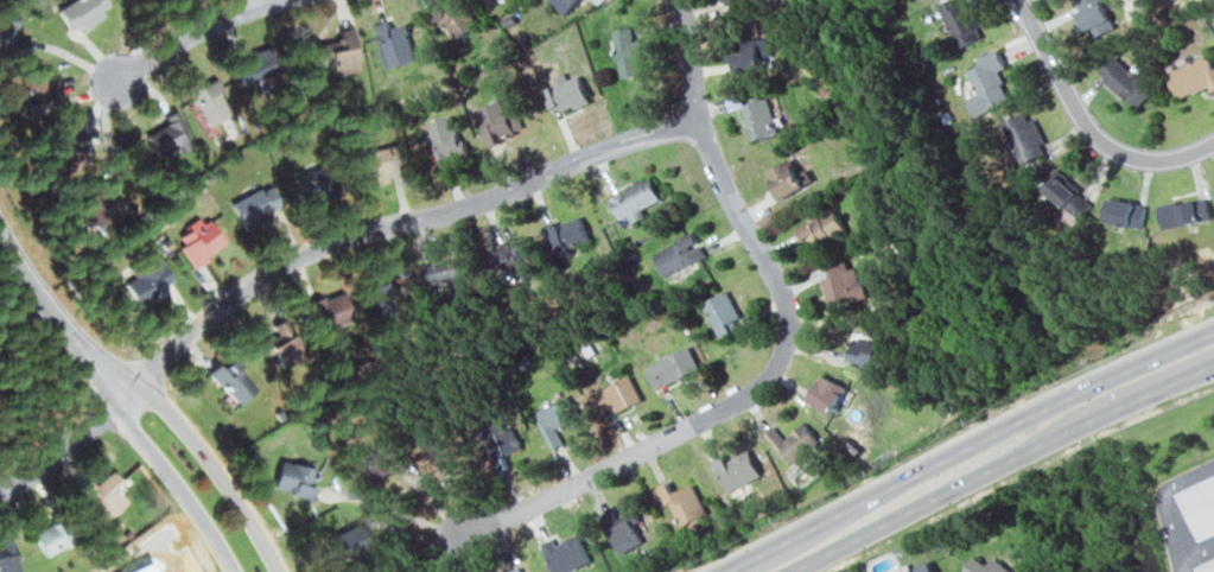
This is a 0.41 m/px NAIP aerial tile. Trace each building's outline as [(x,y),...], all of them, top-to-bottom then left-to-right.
[(52,7),(64,0),(102,0),(106,6),(95,13),(98,19),(81,31),(77,24),(66,30),(52,7)] [(458,36),(472,21),(460,8),(469,0),(444,0),(433,9),(458,36)] [(565,13),(578,0),(553,0),(565,13)] [(940,5),(950,0),(962,0),(980,36),(960,45),(940,5)] [(1101,0),(1116,26),(1083,43),(1069,18),(1101,0)] [(30,47),(30,34),(14,34),(14,11),(0,11),(0,47),(30,47)] [(377,19),(389,63),(413,57),(401,13),(377,19)] [(615,62),(609,27),(628,25),(630,39),(641,38),(644,57),(615,62)] [(345,27),(333,28),(335,42),(318,44),(324,74),(352,69),(345,27)] [(731,39),(736,71),(755,68),(749,36),(731,39)] [(236,59),(267,49),(273,68),(242,78),(236,59)] [(1170,70),(1181,93),(1206,80),(1209,89),(1213,87),(1213,63),(1208,51),(1170,70)] [(1000,56),(1008,69),(997,74),(1010,97),(987,108),(968,71),(1000,56)] [(1113,56),(1155,90),(1136,112),(1104,83),(1110,77),(1101,70),(1113,56)] [(50,68),(57,101),(21,108),(14,76),(50,68)] [(576,74),(590,102),(560,116),(555,107),(545,112),(535,93),(576,74)] [(182,88),(191,82),(195,87),(211,77),(231,113),(205,128),(182,88)] [(511,94),(515,107),(504,110),(508,122),(519,119),(522,133),(487,144),(475,103),(511,94)] [(768,94),(741,102),(752,140),(781,131),(768,94)] [(457,113),(427,120),(438,166),(455,163),(452,152),(465,148),(457,113)] [(155,153),(183,134),(172,119),(144,138),(155,153)] [(1027,119),(1044,153),(1024,164),(1006,129),(1027,119)] [(356,154),(362,188),(389,182),(387,170),(399,167),(395,147),(356,154)] [(788,159),(764,171),(776,197),(809,180),(803,169),(796,176),(788,159)] [(293,174),(301,199),(322,192),(324,198),(347,191),(337,160),(293,174)] [(648,171),(598,195),(611,222),(623,217),(625,222),(640,215),(637,210),(661,199),(648,171)] [(100,176),(132,201),(117,217),(106,216),(94,230),(70,211),(100,176)] [(1095,203),(1083,221),(1044,193),(1056,176),(1095,203)] [(267,178),(282,203),(243,225),(229,202),(267,178)] [(1205,192),(1209,214),(1162,223),(1158,202),(1205,192)] [(1106,197),(1144,206),(1138,229),(1100,220),(1106,197)] [(827,214),(835,230),(812,243),(806,231),(795,236),(790,227),(803,221),(803,214),(812,210),(816,218),(827,214)] [(580,216),(549,228),(558,250),(589,239),(580,216)] [(172,246),(192,271),(209,256),(201,246),(218,230),(208,217),(172,246)] [(661,272),(699,250),(688,230),(649,252),(661,272)] [(509,235),(491,241),(503,273),(514,268),(517,280),(542,271),(530,237),(517,242),(509,235)] [(157,252),(173,275),(136,301),(120,279),(157,252)] [(411,268),(418,292),(464,278),(456,253),(411,268)] [(824,266),(845,260),(847,266),(862,262),(872,299),(824,313),(813,277),(826,273),(824,266)] [(356,281),(367,310),(394,299),(383,272),(356,281)] [(307,294),(324,330),(356,316),(344,288),(326,297),(318,288),(307,294)] [(724,290),(700,300),(714,328),(737,316),(724,290)] [(848,333),(845,361),(865,363),(869,336),(848,333)] [(296,364),(293,341),(267,345),(270,368),(296,364)] [(654,384),(694,368),(686,347),(644,363),(654,384)] [(206,370),(237,409),(258,394),(237,368),(222,380),(211,367),(206,370)] [(625,373),(590,392),(603,415),(637,396),(625,373)] [(819,377),(841,390),(830,412),(807,399),(819,377)] [(555,426),(561,441),(548,447),(535,413),(564,401),(571,420),(555,426)] [(761,437),(783,468),(813,445),(799,426),(781,440),(775,426),(761,437)] [(498,474),(483,436),(504,427),(514,450),(504,453),(510,469),(498,474)] [(708,457),(729,494),(757,478),(744,455),(727,463),(720,451),(708,457)] [(380,458),(359,463),(364,483),(385,478),(380,458)] [(280,462),(294,466),(290,478),(309,485),(304,498),(272,487),(280,462)] [(1170,494),(1213,472),(1213,532),(1194,542),(1170,494)] [(687,484),(700,514),(667,528),(650,489),(666,482),(670,491),(687,484)] [(128,502),(106,517),(93,498),(115,483),(128,502)] [(598,515),(614,552),(635,544),(625,521),(616,525),(610,510),(598,515)] [(47,523),(63,546),(43,559),(28,536),(47,523)] [(360,525),(367,541),(332,558),(324,541),(360,525)] [(11,533),(0,535),(0,571),(17,571),(11,533)] [(589,565),(563,571),(554,571),(546,545),(580,535),(589,565)] [(968,571),(970,571),(1017,571),(979,551),(968,571)] [(1190,567),(1213,555),(1213,571),(1193,571),(1190,567)] [(519,560),(523,571),(499,571),(497,568),(519,560)] [(921,560),(897,571),(927,571),(921,560)] [(150,564),(154,571),(132,571),(150,564)]
